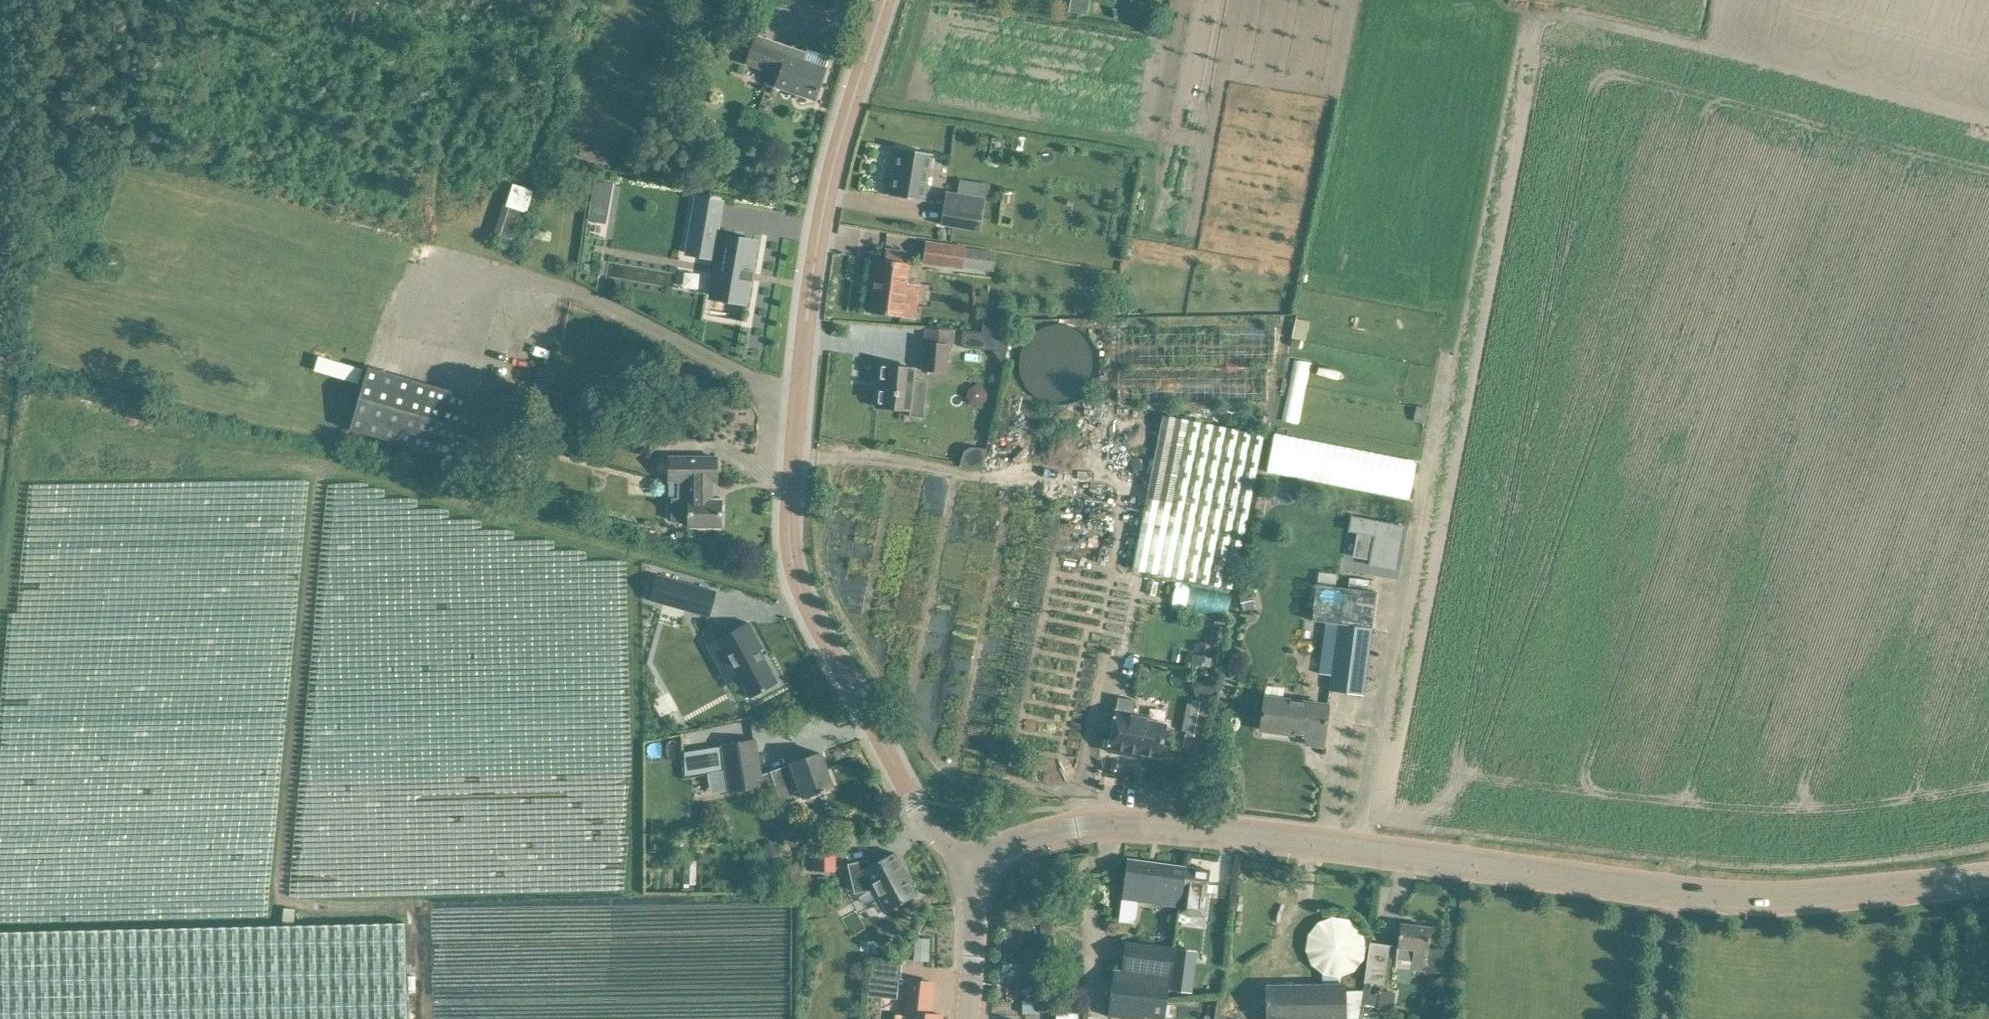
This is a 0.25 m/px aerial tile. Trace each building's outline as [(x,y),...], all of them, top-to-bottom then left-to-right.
[(1103,0),(1085,0),(1084,4),(1101,9),(1103,0)] [(707,6),(697,3),(695,11),(705,13),(707,6)] [(805,53),(755,36),(745,65),(777,76),(773,86),(815,100),(830,57),(807,48),(805,53)] [(932,154),(898,148),(890,195),(924,201),(932,154)] [(985,200),(946,193),(941,223),(980,230),(985,200)] [(686,253),(717,258),(710,295),(746,301),(749,281),(752,282),(754,271),(751,270),(756,244),(716,237),(722,202),(696,198),(686,253)] [(963,268),(966,248),(926,242),(923,263),(963,268)] [(874,282),(870,313),(902,317),(904,301),(917,303),(919,285),(906,283),(909,263),(903,262),(904,252),(885,250),(884,260),(874,259),(871,281),(874,282)] [(616,284),(654,296),(662,272),(624,259),(616,284)] [(662,302),(681,307),(686,285),(667,281),(662,302)] [(1003,364),(1012,320),(983,321),(982,332),(963,331),(961,347),(992,351),(1003,364)] [(924,346),(921,370),(947,373),(949,349),(924,346)] [(1349,360),(1348,370),(1366,373),(1368,363),(1349,360)] [(550,379),(562,383),(567,368),(556,364),(550,379)] [(914,368),(902,367),(882,365),(880,387),(878,387),(876,407),(896,409),(911,410),(914,368)] [(450,459),(469,396),(368,367),(350,429),(450,459)] [(1161,416),(1131,568),(1234,588),(1264,436),(1161,416)] [(677,488),(711,489),(711,480),(717,481),(717,458),(669,457),(668,480),(677,480),(677,488)] [(711,500),(711,489),(677,488),(677,498),(671,498),(671,520),(688,520),(688,526),(701,526),(721,526),(721,501),(711,500)] [(1351,516),(1349,530),(1358,532),(1354,556),(1370,559),(1369,565),(1395,569),(1403,526),(1351,516)] [(676,531),(676,540),(676,541),(679,541),(686,541),(687,531),(676,531)] [(657,575),(651,600),(706,615),(706,614),(705,614),(711,591),(712,592),(713,590),(657,575)] [(763,649),(748,622),(707,644),(716,661),(726,655),(750,698),(778,683),(760,650),(763,649)] [(1369,649),(1371,628),(1326,622),(1319,673),(1331,675),(1329,690),(1363,694),(1365,674),(1369,649)] [(1212,675),(1192,680),(1196,696),(1216,691),(1212,675)] [(1178,704),(1177,693),(1159,696),(1160,706),(1178,704)] [(1136,700),(1118,697),(1108,751),(1125,755),(1126,751),(1159,757),(1166,724),(1132,717),(1136,700)] [(1328,706),(1308,703),(1264,697),(1260,729),(1306,735),(1305,743),(1323,746),(1328,706)] [(755,739),(719,746),(728,794),(763,787),(755,739)] [(791,763),(770,771),(782,804),(803,797),(820,791),(820,793),(824,791),(824,790),(833,787),(821,753),(802,759),(791,763)] [(695,764),(695,780),(707,780),(706,764),(695,764)] [(835,844),(814,843),(813,872),(835,872),(835,844)] [(870,865),(867,859),(848,864),(854,891),(873,887),(886,911),(917,895),(894,852),(870,865)] [(1181,899),(1186,867),(1169,865),(1156,863),(1156,865),(1150,864),(1150,862),(1128,860),(1120,916),(1135,917),(1137,901),(1163,904),(1180,906),(1181,899)] [(1210,870),(1186,867),(1181,899),(1180,906),(1179,914),(1203,917),(1205,902),(1210,870)] [(801,887),(811,887),(811,878),(801,878),(801,887)] [(1321,984),(1339,982),(1339,978),(1353,972),(1363,960),(1366,945),(1360,928),(1348,919),(1331,917),(1316,924),(1308,934),(1305,950),(1311,964),(1321,973),(1321,984)] [(405,921),(0,930),(0,1018),(407,1018),(405,921)] [(1428,948),(1430,928),(1400,924),(1397,946),(1395,960),(1397,960),(1397,967),(1438,972),(1441,949),(1428,948)] [(1174,947),(1125,942),(1121,970),(1113,969),(1107,1016),(1129,1018),(1164,1018),(1171,966),(1174,947)] [(1360,1009),(1374,1009),(1376,993),(1370,993),(1372,983),(1383,984),(1389,945),(1369,942),(1364,990),(1362,990),(1358,1018),(1359,1018),(1360,1009)] [(1191,991),(1196,952),(1175,949),(1170,989),(1191,991)] [(900,965),(871,962),(870,977),(899,979),(900,965)] [(1031,1005),(1031,979),(1003,981),(1005,1007),(1031,1005)] [(912,980),(909,980),(905,1012),(909,1013),(908,1018),(940,1018),(941,1014),(929,1013),(932,982),(912,980)] [(1362,990),(1346,990),(1346,984),(1339,984),(1339,982),(1321,984),(1266,985),(1266,1018),(1358,1018),(1362,990)] [(1036,1004),(1051,1004),(1050,991),(1036,992),(1036,1004)]
